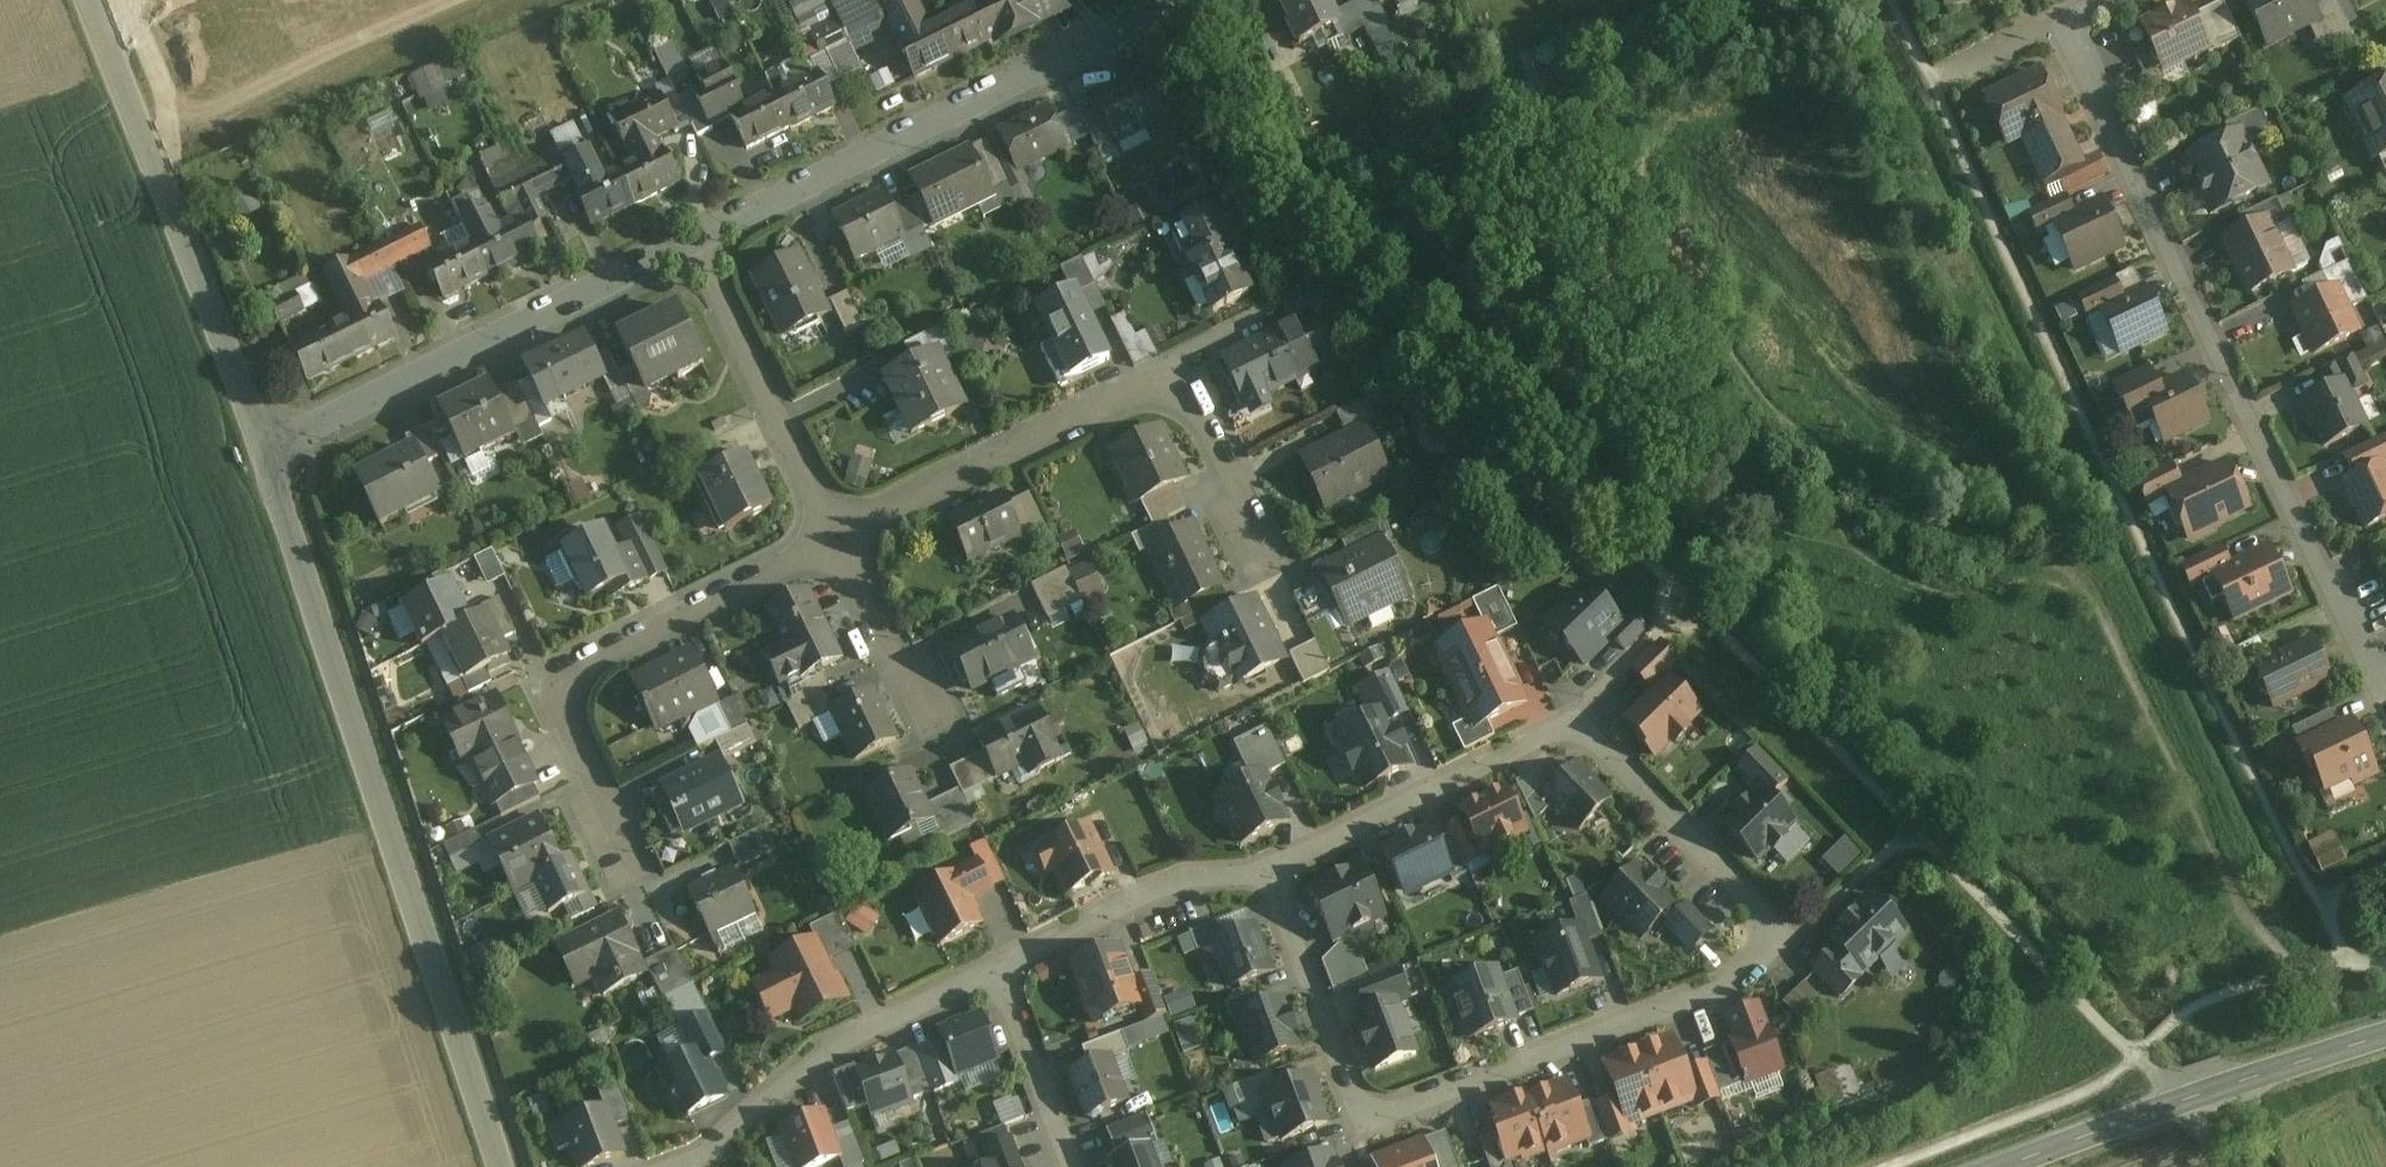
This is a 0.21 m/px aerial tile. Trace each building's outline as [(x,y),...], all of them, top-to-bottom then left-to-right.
[(980,6),(984,5),(999,36),(1001,39),(1035,23),(1023,0),(977,0),(980,6)] [(1035,23),(1066,7),(1059,0),(1023,0),(1035,23)] [(1292,27),(1290,28),(1299,46),(1336,27),(1322,0),(1279,0),(1292,27)] [(2244,3),(2259,34),(2270,28),(2274,36),(2291,28),(2293,32),(2306,26),(2316,21),(2310,10),(2305,0),(2251,0),(2244,3)] [(2310,10),(2316,21),(2306,26),(2319,53),(2350,38),(2332,0),(2331,0),(2310,10)] [(870,2),(836,18),(849,44),(883,27),(870,2)] [(919,12),(914,2),(886,15),(900,45),(898,46),(914,79),(916,78),(916,77),(957,57),(941,25),(928,32),(919,12)] [(2221,4),(2191,19),(2207,52),(2205,53),(2207,57),(2239,41),(2221,4)] [(980,6),(941,25),(957,57),(999,36),(984,5),(980,6)] [(932,6),(919,12),(928,32),(941,25),(932,6)] [(2171,12),(2157,18),(2158,19),(2140,27),(2152,51),(2148,61),(2159,65),(2160,67),(2178,59),(2180,64),(2205,53),(2207,52),(2191,19),(2186,11),(2173,18),(2171,12)] [(836,18),(793,39),(804,60),(806,65),(848,45),(849,44),(836,18)] [(849,44),(848,45),(852,52),(869,44),(866,37),(883,28),(883,27),(849,44)] [(656,47),(672,79),(688,72),(672,39),(656,47)] [(804,60),(765,79),(774,98),(816,77),(814,71),(810,73),(806,65),(804,60)] [(1161,66),(1148,72),(1165,106),(1178,100),(1161,66)] [(744,113),(721,67),(697,79),(702,89),(692,94),(709,128),(710,128),(731,118),(732,119),(744,113)] [(1148,72),(1094,99),(1094,100),(1115,143),(1115,144),(1143,130),(1143,131),(1170,117),(1165,106),(1148,72)] [(816,77),(774,98),(789,129),(832,108),(816,77)] [(2039,78),(1986,103),(2007,146),(2022,139),(2044,185),(2079,168),(2056,122),(2059,120),(2039,78)] [(2353,100),(2369,133),(2360,137),(2372,163),(2376,161),(2385,156),(2385,85),(2353,100)] [(709,128),(692,94),(678,101),(689,123),(691,126),(691,127),(697,139),(712,131),(710,128),(709,128)] [(675,95),(661,102),(674,129),(672,130),(674,134),(691,127),(691,126),(689,123),(678,101),(675,95)] [(659,98),(639,108),(636,102),(627,107),(625,102),(606,111),(609,117),(606,118),(611,130),(614,128),(626,152),(628,151),(635,166),(618,174),(634,205),(676,184),(660,153),(658,154),(651,140),(672,130),(674,129),(661,102),(659,98)] [(744,113),(732,119),(747,150),(789,129),(774,98),(744,113)] [(1094,100),(1076,109),(1097,152),(1115,143),(1094,100)] [(2258,111),(2223,128),(2229,141),(2239,136),(2244,146),(2269,133),(2258,111)] [(1046,112),(1002,134),(1012,155),(1020,172),(1021,171),(1065,150),(1046,112)] [(2229,141),(2184,164),(2203,203),(2207,201),(2214,214),(2265,188),(2244,146),(2239,136),(2229,141)] [(556,148),(527,162),(530,167),(523,170),(537,197),(571,180),(572,180),(565,166),(556,148)] [(959,153),(913,176),(935,221),(990,194),(974,162),(966,167),(959,153)] [(996,163),(991,154),(974,162),(990,194),(1007,186),(996,163)] [(588,155),(565,166),(572,180),(571,180),(578,193),(577,193),(577,194),(601,182),(588,155)] [(1020,172),(1012,155),(996,163),(1007,186),(1011,194),(1028,185),(1021,171),(1020,172)] [(2376,161),(2385,181),(2385,156),(2376,161)] [(523,170),(491,187),(504,213),(507,212),(513,225),(516,231),(525,227),(527,231),(548,220),(537,198),(537,197),(523,170)] [(601,182),(577,194),(577,193),(574,194),(591,228),(634,206),(634,205),(618,174),(601,182)] [(881,191),(831,216),(854,261),(903,237),(901,234),(885,200),(881,191)] [(919,225),(903,191),(885,200),(901,234),(919,225)] [(2275,201),(2237,219),(2244,232),(2265,222),(2271,233),(2287,225),(2275,201)] [(1228,203),(1182,226),(1199,260),(1224,248),(1227,246),(1221,233),(1238,224),(1228,203)] [(2045,235),(2069,283),(2123,256),(2099,207),(2045,235)] [(482,211),(458,223),(461,228),(460,228),(469,246),(470,246),(490,236),(488,231),(493,226),(490,220),(482,211)] [(2244,232),(2222,243),(2247,294),(2290,274),(2271,233),(2265,222),(2244,232)] [(1238,224),(1221,233),(1227,246),(1224,248),(1229,258),(1250,247),(1238,224)] [(490,236),(470,246),(486,279),(529,257),(525,250),(534,246),(527,231),(525,227),(516,231),(513,225),(490,236)] [(425,228),(382,249),(392,270),(435,249),(425,228)] [(486,279),(470,246),(469,246),(426,267),(443,300),(486,279)] [(1199,260),(1188,266),(1212,313),(1248,296),(1229,258),(1224,248),(1199,260)] [(382,249),(353,264),(363,284),(392,270),(382,249)] [(810,278),(799,256),(753,278),(773,319),(778,317),(788,336),(828,315),(817,294),(820,292),(811,276),(810,278)] [(363,284),(353,264),(352,261),(328,273),(352,321),(334,329),(350,360),(392,339),(377,308),(375,309),(363,284)] [(1081,261),(1058,272),(1069,293),(1074,290),(1077,295),(1094,287),(1081,261)] [(2330,293),(2293,310),(2314,354),(2354,335),(2346,319),(2350,310),(2366,302),(2347,263),(2322,275),(2330,293)] [(2112,282),(2077,299),(2088,321),(2101,314),(2100,312),(2121,301),(2112,282)] [(1069,293),(1042,306),(1053,328),(1047,331),(1072,381),(1110,362),(1077,295),(1074,290),(1069,293)] [(2121,301),(2100,312),(2101,314),(2120,355),(2163,335),(2142,292),(2121,301)] [(863,329),(846,294),(830,302),(847,337),(863,329)] [(295,296),(271,308),(279,324),(303,313),(295,296)] [(1314,296),(1282,311),(1290,328),(1291,329),(1313,318),(1323,313),(1314,296)] [(676,310),(618,338),(632,367),(645,392),(703,364),(676,310)] [(1156,354),(1145,330),(1133,335),(1122,313),(1110,319),(1131,365),(1156,354)] [(1313,318),(1291,329),(1290,328),(1272,337),(1294,382),(1335,362),(1313,318)] [(334,329),(292,350),(307,381),(350,360),(334,329)] [(939,330),(912,344),(921,362),(935,355),(941,366),(953,360),(939,330)] [(1272,337),(1222,362),(1244,406),(1294,382),(1272,337)] [(583,340),(540,361),(525,369),(530,380),(545,410),(562,401),(561,398),(601,379),(603,382),(603,381),(593,360),(583,340)] [(618,374),(608,352),(593,360),(603,381),(603,382),(610,395),(625,388),(618,374)] [(921,362),(885,380),(912,434),(962,409),(941,366),(935,355),(921,362)] [(2351,358),(2317,374),(2326,392),(2342,384),(2348,396),(2365,387),(2351,358)] [(632,367),(618,374),(625,388),(631,399),(645,392),(632,367)] [(2147,372),(2114,388),(2128,418),(2147,409),(2142,398),(2156,392),(2147,372)] [(2182,381),(2159,392),(2156,391),(2156,392),(2142,398),(2147,409),(2164,444),(2205,424),(2183,379),(2182,379),(2182,381)] [(545,410),(530,380),(517,386),(535,424),(538,429),(551,422),(545,410)] [(516,383),(492,395),(512,435),(535,424),(517,386),(516,383)] [(2326,392),(2302,404),(2308,416),(2305,422),(2312,425),(2323,448),(2364,428),(2348,396),(2342,384),(2326,392)] [(488,386),(438,411),(443,420),(430,426),(431,427),(436,438),(448,432),(472,480),(477,481),(493,473),(495,468),(493,464),(488,462),(483,452),(513,437),(512,435),(492,395),(488,386)] [(629,401),(617,408),(623,420),(635,413),(629,401)] [(1366,401),(1335,416),(1347,439),(1362,431),(1363,432),(1378,425),(1366,401)] [(431,427),(405,440),(411,452),(420,468),(445,456),(436,438),(431,427)] [(1159,431),(1116,452),(1140,501),(1165,489),(1183,480),(1159,431)] [(1347,439),(1302,461),(1325,509),(1386,479),(1363,432),(1362,431),(1347,439)] [(2343,459),(2353,481),(2381,468),(2385,465),(2385,450),(2381,440),(2343,459)] [(735,444),(702,460),(709,475),(742,459),(735,444)] [(411,452),(356,480),(379,527),(404,514),(403,512),(434,497),(420,468),(411,452)] [(709,475),(699,480),(725,533),(770,510),(745,458),(742,459),(709,475)] [(2179,487),(2165,495),(2165,496),(2173,511),(2171,512),(2168,518),(2174,530),(2180,532),(2182,531),(2187,540),(2193,542),(2213,533),(2215,526),(2247,511),(2225,466),(2179,487)] [(2170,468),(2135,485),(2145,506),(2165,496),(2165,495),(2179,487),(2170,468)] [(2343,487),(2344,488),(2346,487),(2348,492),(2345,499),(2350,509),(2357,512),(2364,527),(2362,528),(2363,529),(2385,518),(2385,477),(2381,468),(2353,481),(2343,487)] [(1165,489),(1140,501),(1153,527),(1169,519),(1185,511),(1177,494),(1169,497),(1165,489)] [(1028,497),(1004,508),(1019,538),(1017,539),(1020,544),(1045,531),(1028,497)] [(1000,499),(951,524),(971,563),(1017,539),(1019,538),(1004,508),(1000,499)] [(1153,527),(1132,537),(1141,556),(1151,551),(1150,548),(1177,536),(1169,519),(1153,527)] [(639,521),(618,532),(628,552),(629,554),(650,544),(639,521)] [(1382,524),(1341,544),(1349,560),(1382,543),(1389,540),(1382,524)] [(1177,536),(1150,548),(1151,551),(1176,607),(1178,609),(1221,589),(1192,528),(1177,536)] [(1064,556),(1081,548),(1073,529),(1055,537),(1064,556)] [(601,533),(563,552),(564,554),(577,581),(586,600),(607,590),(625,581),(614,559),(601,533)] [(1382,543),(1349,560),(1354,570),(1309,592),(1316,606),(1333,598),(1347,627),(1409,597),(1382,543)] [(664,573),(650,544),(629,554),(643,583),(644,584),(646,582),(664,573)] [(2228,569),(2211,577),(2212,579),(2233,624),(2288,597),(2266,551),(2228,569)] [(505,579),(492,552),(475,560),(488,587),(505,579)] [(629,554),(628,552),(614,559),(625,581),(607,590),(611,599),(614,598),(614,597),(643,583),(629,554)] [(2219,552),(2182,570),(2191,589),(2212,579),(2211,577),(2228,569),(2219,552)] [(564,554),(548,562),(548,561),(546,567),(556,588),(561,589),(577,581),(564,554)] [(1065,570),(1032,587),(1048,620),(1081,604),(1065,570)] [(444,574),(426,582),(433,595),(450,587),(444,574)] [(433,595),(403,610),(422,648),(444,637),(468,625),(450,587),(433,595)] [(1221,589),(1178,609),(1176,607),(1168,611),(1176,626),(1227,601),(1221,589)] [(1516,629),(1497,590),(1471,603),(1483,628),(1484,627),(1491,641),(1516,629)] [(1309,592),(1293,600),(1307,628),(1323,620),(1316,606),(1309,592)] [(826,635),(806,593),(767,613),(786,651),(787,654),(826,635)] [(1587,593),(1573,607),(1568,601),(1548,621),(1567,641),(1562,645),(1583,667),(1611,640),(1622,629),(1621,628),(1587,593)] [(515,634),(498,599),(480,608),(484,617),(486,617),(498,643),(515,634)] [(1254,602),(1204,627),(1213,646),(1205,650),(1199,671),(1205,682),(1214,685),(1217,693),(1283,661),(1254,602)] [(468,625),(444,637),(465,681),(485,671),(507,661),(498,643),(486,617),(484,617),(468,625)] [(1631,618),(1621,628),(1622,629),(1611,640),(1623,652),(1645,631),(1631,618)] [(1012,620),(952,650),(972,691),(994,681),(1001,695),(1025,683),(1018,669),(1032,662),(1012,620)] [(1483,628),(1447,646),(1456,665),(1443,672),(1467,721),(1471,730),(1486,723),(1522,705),(1510,679),(1512,676),(1505,662),(1501,662),(1491,641),(1484,627),(1483,628)] [(826,635),(787,654),(786,651),(765,661),(780,689),(783,687),(800,679),(801,680),(819,672),(840,662),(826,635)] [(2310,642),(2253,669),(2258,681),(2257,681),(2255,687),(2259,695),(2265,697),(2266,696),(2272,710),(2329,683),(2310,642)] [(1314,644),(1288,657),(1302,686),(1329,673),(1314,644)] [(1659,646),(1633,671),(1649,688),(1675,663),(1659,646)] [(693,658),(654,677),(652,672),(633,681),(646,707),(644,708),(654,731),(693,713),(694,715),(715,705),(693,658)] [(465,681),(462,683),(468,695),(491,684),(485,671),(465,681)] [(800,679),(783,687),(792,705),(820,691),(827,688),(819,672),(801,680),(800,679)] [(1355,687),(1372,722),(1376,728),(1384,724),(1405,713),(1384,673),(1355,687)] [(1665,683),(1624,723),(1640,739),(1638,741),(1654,757),(1669,742),(1672,745),(1686,732),(1683,729),(1696,716),(1665,683)] [(792,705),(787,707),(800,734),(812,728),(808,721),(830,710),(820,691),(792,705)] [(873,698),(833,717),(855,763),(895,743),(873,698)] [(515,740),(495,699),(443,724),(463,765),(471,761),(483,785),(484,784),(494,804),(533,786),(534,785),(524,764),(525,764),(513,741),(515,740)] [(734,701),(718,709),(731,735),(746,727),(734,701)] [(1037,709),(978,739),(985,753),(998,779),(1018,768),(1015,761),(1029,754),(1038,773),(1063,760),(1037,709)] [(2327,715),(2306,725),(2314,742),(2335,732),(2327,715)] [(1471,730),(1467,721),(1451,729),(1463,753),(1493,738),(1486,723),(1471,730)] [(1372,722),(1343,736),(1370,788),(1407,769),(1384,724),(1376,728),(1372,722)] [(2306,725),(2290,732),(2298,749),(2314,742),(2306,725)] [(731,735),(716,743),(726,764),(757,749),(746,727),(731,735)] [(2345,738),(2341,729),(2335,732),(2314,742),(2298,749),(2297,750),(2308,773),(2313,771),(2324,793),(2350,781),(2353,787),(2374,776),(2358,742),(2345,738)] [(1267,730),(1234,747),(1252,783),(1263,778),(1285,767),(1267,730)] [(985,753),(949,771),(959,791),(962,797),(998,779),(985,753)] [(1786,784),(1756,753),(1736,773),(1758,796),(1760,793),(1768,802),(1786,784)] [(718,767),(670,790),(686,823),(705,814),(709,823),(738,809),(718,767)] [(1609,801),(1576,767),(1569,773),(1569,777),(1570,777),(1565,782),(1561,782),(1546,796),(1545,797),(1553,805),(1578,831),(1609,801)] [(910,774),(867,796),(868,798),(870,797),(879,815),(876,817),(889,844),(893,843),(891,840),(932,819),(910,774)] [(1252,783),(1219,799),(1241,844),(1285,822),(1263,778),(1252,783)] [(533,786),(494,804),(501,818),(540,799),(533,786)] [(1538,791),(1525,803),(1535,822),(1553,805),(1545,797),(1546,796),(1538,788),(1536,789),(1538,791)] [(959,791),(944,798),(961,832),(976,825),(962,797),(959,791)] [(1502,791),(1460,812),(1464,820),(1482,854),(1523,834),(1502,791)] [(1768,802),(1760,793),(1758,796),(1748,805),(1747,804),(1735,815),(1736,817),(1724,828),(1756,861),(1768,849),(1773,854),(1785,842),(1780,838),(1792,826),(1768,802)] [(537,818),(488,842),(488,843),(488,844),(514,896),(534,886),(535,885),(531,877),(559,863),(559,862),(551,844),(550,844),(537,818)] [(1464,820),(1446,829),(1449,836),(1464,866),(1483,857),(1482,854),(1464,820)] [(763,828),(730,845),(741,867),(775,850),(763,828)] [(1088,828),(1036,854),(1046,875),(1054,871),(1066,895),(1110,873),(1088,828)] [(1427,830),(1411,838),(1410,836),(1397,843),(1398,844),(1382,852),(1404,896),(1447,875),(1449,874),(1433,844),(1427,830)] [(475,831),(443,847),(450,863),(488,844),(488,843),(488,842),(482,845),(475,831)] [(1464,866),(1449,836),(1433,844),(1449,874),(1447,875),(1451,883),(1468,874),(1464,866)] [(568,858),(559,862),(559,863),(531,877),(535,885),(534,886),(548,915),(586,896),(568,858)] [(976,862),(911,892),(938,947),(982,926),(970,902),(990,892),(976,862)] [(1356,864),(1332,876),(1333,880),(1308,893),(1333,942),(1335,941),(1352,933),(1355,938),(1371,931),(1368,925),(1382,918),(1356,864)] [(732,869),(688,891),(711,936),(756,913),(732,869)] [(1635,870),(1602,902),(1639,940),(1660,919),(1671,908),(1672,907),(1657,891),(1659,889),(1649,878),(1646,881),(1635,870)] [(1903,932),(1869,897),(1827,938),(1836,947),(1861,973),(1863,972),(1876,959),(1877,959),(1877,958),(1881,958),(1888,951),(1888,947),(1889,947),(1889,946),(1903,932)] [(1567,909),(1575,930),(1582,950),(1600,943),(1586,902),(1567,909)] [(1671,908),(1660,919),(1667,926),(1678,916),(1671,908)] [(1709,932),(1686,908),(1667,926),(1667,927),(1690,951),(1709,932)] [(839,914),(809,929),(815,942),(825,963),(856,949),(839,914)] [(617,919),(556,949),(571,978),(589,969),(602,996),(644,976),(635,958),(636,957),(617,919)] [(1217,926),(1178,940),(1184,956),(1213,945),(1223,942),(1217,926)] [(1223,942),(1213,945),(1230,988),(1271,972),(1255,930),(1223,942)] [(1575,930),(1539,943),(1560,1000),(1595,987),(1582,950),(1575,930)] [(1352,933),(1335,941),(1337,947),(1321,963),(1333,994),(1355,986),(1369,981),(1353,939),(1355,938),(1352,933)] [(815,942),(772,963),(778,976),(761,984),(778,1018),(795,1009),(801,1022),(848,999),(838,979),(830,982),(821,965),(825,963),(815,942)] [(1861,973),(1836,947),(1811,972),(1838,1000),(1865,974),(1863,972),(1861,973)] [(1117,948),(1071,966),(1084,998),(1081,1002),(1087,1016),(1091,1018),(1094,1024),(1138,1007),(1140,1007),(1131,984),(1117,948)] [(674,950),(644,965),(662,1001),(693,986),(674,950)] [(1369,981),(1355,986),(1366,1015),(1395,1004),(1406,1000),(1395,971),(1369,981)] [(1495,972),(1449,989),(1460,1019),(1455,1020),(1463,1040),(1467,1038),(1468,1040),(1515,1023),(1514,1020),(1499,980),(1495,972)] [(1517,973),(1499,980),(1514,1020),(1532,1014),(1517,973)] [(1166,1016),(1151,976),(1131,984),(1140,1007),(1138,1007),(1145,1025),(1166,1016)] [(1162,996),(1170,1015),(1194,1006),(1186,986),(1162,996)] [(1247,996),(1223,1005),(1229,1021),(1238,1017),(1253,1011),(1247,996)] [(1253,1011),(1238,1017),(1249,1047),(1247,1050),(1252,1062),(1255,1063),(1256,1064),(1297,1049),(1291,1034),(1293,1033),(1287,1016),(1285,1016),(1279,1001),(1253,1011)] [(1366,1015),(1355,1019),(1374,1071),(1415,1056),(1395,1004),(1366,1015)] [(1781,1071),(1757,1007),(1728,1019),(1736,1042),(1731,1044),(1746,1085),(1781,1071)] [(1190,1017),(1172,1021),(1178,1050),(1196,1046),(1190,1017)] [(980,1018),(962,1024),(961,1021),(948,1026),(950,1029),(939,1033),(943,1043),(956,1076),(958,1075),(996,1061),(980,1018)] [(708,1019),(679,1033),(692,1059),(701,1054),(706,1063),(725,1053),(708,1019)] [(1121,1034),(1081,1049),(1088,1068),(1109,1060),(1110,1061),(1128,1054),(1121,1034)] [(1667,1043),(1645,1051),(1645,1050),(1637,1053),(1660,1113),(1690,1102),(1691,1101),(1682,1077),(1669,1042),(1667,1043)] [(943,1043),(916,1053),(931,1093),(960,1082),(958,1075),(956,1076),(943,1043)] [(1731,1044),(1703,1055),(1708,1068),(1718,1095),(1746,1085),(1731,1044)] [(915,1049),(892,1057),(909,1101),(931,1093),(916,1053),(915,1049)] [(1637,1053),(1629,1056),(1629,1057),(1606,1066),(1619,1101),(1628,1125),(1630,1124),(1660,1113),(1637,1053)] [(692,1059),(659,1075),(662,1081),(661,1085),(667,1097),(671,1099),(681,1118),(724,1097),(714,1076),(712,1076),(706,1063),(701,1054),(692,1059)] [(878,1064),(856,1073),(868,1105),(872,1116),(889,1110),(890,1112),(910,1105),(909,1101),(892,1057),(892,1056),(877,1062),(878,1064)] [(1088,1068),(1069,1075),(1085,1119),(1086,1118),(1091,1121),(1099,1118),(1102,1112),(1126,1103),(1110,1061),(1109,1060),(1088,1068)] [(848,1113),(868,1105),(856,1073),(854,1068),(834,1075),(848,1113)] [(1708,1068),(1682,1077),(1691,1101),(1690,1102),(1693,1109),(1720,1098),(1718,1095),(1708,1068)] [(1269,1075),(1232,1089),(1242,1118),(1268,1108),(1263,1096),(1276,1091),(1269,1075)] [(1276,1091),(1263,1096),(1268,1108),(1281,1142),(1326,1125),(1313,1088),(1314,1088),(1311,1078),(1276,1091)] [(617,1082),(596,1089),(604,1110),(606,1110),(613,1129),(632,1122),(617,1082)] [(1526,1099),(1546,1151),(1545,1152),(1551,1166),(1552,1166),(1547,1154),(1584,1140),(1586,1140),(1574,1109),(1565,1084),(1527,1099),(1526,1099)] [(989,1101),(998,1124),(1029,1113),(1021,1090),(989,1101)] [(1526,1095),(1491,1109),(1500,1132),(1495,1134),(1496,1136),(1506,1161),(1507,1160),(1521,1155),(1523,1160),(1545,1152),(1546,1151),(1526,1099),(1527,1099),(1526,1095)] [(540,1098),(527,1103),(534,1120),(547,1115),(540,1098)] [(1619,1101),(1595,1110),(1607,1142),(1632,1132),(1630,1124),(1628,1125),(1619,1101)] [(1595,1110),(1592,1102),(1574,1109),(1586,1140),(1584,1140),(1588,1150),(1607,1142),(1595,1110)] [(563,1126),(579,1166),(591,1166),(623,1155),(613,1129),(606,1110),(604,1110),(563,1126)] [(780,1129),(794,1166),(816,1166),(837,1159),(820,1114),(780,1129)] [(1146,1117),(1105,1132),(1115,1159),(1149,1146),(1150,1148),(1155,1146),(1156,1147),(1157,1146),(1146,1117)] [(1496,1136),(1479,1142),(1488,1166),(1509,1166),(1507,1160),(1506,1161),(1496,1136)] [(1422,1146),(1430,1166),(1453,1166),(1443,1139),(1422,1146)] [(983,1150),(990,1166),(1018,1166),(1009,1140),(983,1150)] [(1375,1159),(1378,1166),(1430,1166),(1422,1146),(1421,1142),(1375,1159)] [(1113,1160),(1110,1166),(1157,1166),(1150,1148),(1149,1146),(1115,1159),(1113,1160)] [(1298,1166),(1334,1166),(1330,1155),(1298,1166)]
